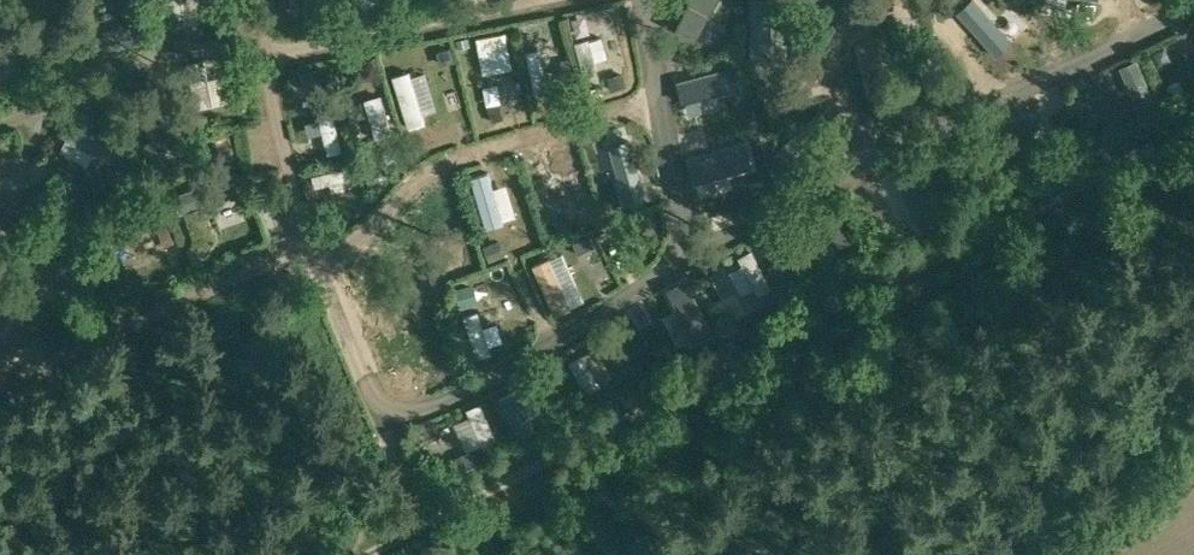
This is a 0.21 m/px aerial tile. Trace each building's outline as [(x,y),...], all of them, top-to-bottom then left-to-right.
[(170,28),(184,26),(184,24),(181,0),(166,0),(170,28)] [(674,29),(695,40),(716,0),(690,0),(674,29)] [(749,64),(771,64),(770,0),(748,0),(749,64)] [(958,11),(997,52),(1011,39),(976,0),(970,0),(958,11)] [(617,18),(605,21),(610,43),(622,40),(617,18)] [(589,38),(575,42),(583,70),(597,66),(589,38)] [(877,39),(855,45),(869,99),(891,93),(877,39)] [(0,47),(0,62),(15,59),(18,58),(15,44),(0,47)] [(539,49),(525,52),(535,94),(549,90),(539,49)] [(1138,60),(1120,67),(1139,112),(1157,105),(1138,60)] [(204,61),(188,64),(196,109),(212,106),(212,105),(207,79),(204,61)] [(734,66),(678,82),(684,102),(740,87),(734,66)] [(502,90),(516,85),(511,69),(497,74),(502,90)] [(410,71),(394,76),(409,127),(426,122),(423,114),(412,77),(410,71)] [(380,94),(364,99),(375,137),(391,133),(380,94)] [(1086,124),(1104,116),(1095,98),(1078,106),(1086,124)] [(330,104),(315,108),(326,153),(341,149),(330,104)] [(817,114),(774,156),(789,171),(832,129),(817,114)] [(69,120),(60,134),(66,138),(94,153),(111,162),(119,148),(69,120)] [(745,144),(689,160),(695,180),(751,165),(745,144)] [(574,154),(551,160),(558,192),(581,187),(574,154)] [(494,183),(505,178),(497,155),(485,159),(494,183)] [(0,162),(0,176),(6,175),(25,171),(29,170),(26,156),(0,162)] [(348,168),(312,176),(315,187),(351,179),(348,168)] [(488,173),(471,178),(487,230),(505,224),(504,221),(493,189),(488,173)] [(221,178),(174,195),(180,212),(184,211),(205,203),(227,195),(221,178)] [(917,180),(905,186),(922,216),(933,210),(917,180)] [(153,208),(111,223),(117,240),(159,225),(153,208)] [(833,211),(823,217),(840,247),(851,241),(833,211)] [(442,255),(483,255),(484,220),(442,220),(442,255)] [(579,255),(595,248),(590,236),(573,243),(579,255)] [(751,251),(738,258),(741,265),(754,288),(758,296),(771,289),(751,251)] [(550,259),(533,267),(556,318),(573,309),(572,308),(550,259)] [(686,280),(669,288),(694,339),(712,330),(686,280)] [(495,290),(481,295),(496,338),(510,334),(495,290)] [(477,312),(463,317),(477,357),(490,353),(477,312)] [(583,355),(570,363),(589,394),(602,386),(599,381),(583,355)] [(530,375),(518,380),(531,409),(543,404),(530,375)] [(517,391),(500,399),(518,438),(535,431),(529,418),(518,392),(517,391)] [(480,404),(467,410),(470,417),(482,445),(484,449),(498,443),(480,404)]
